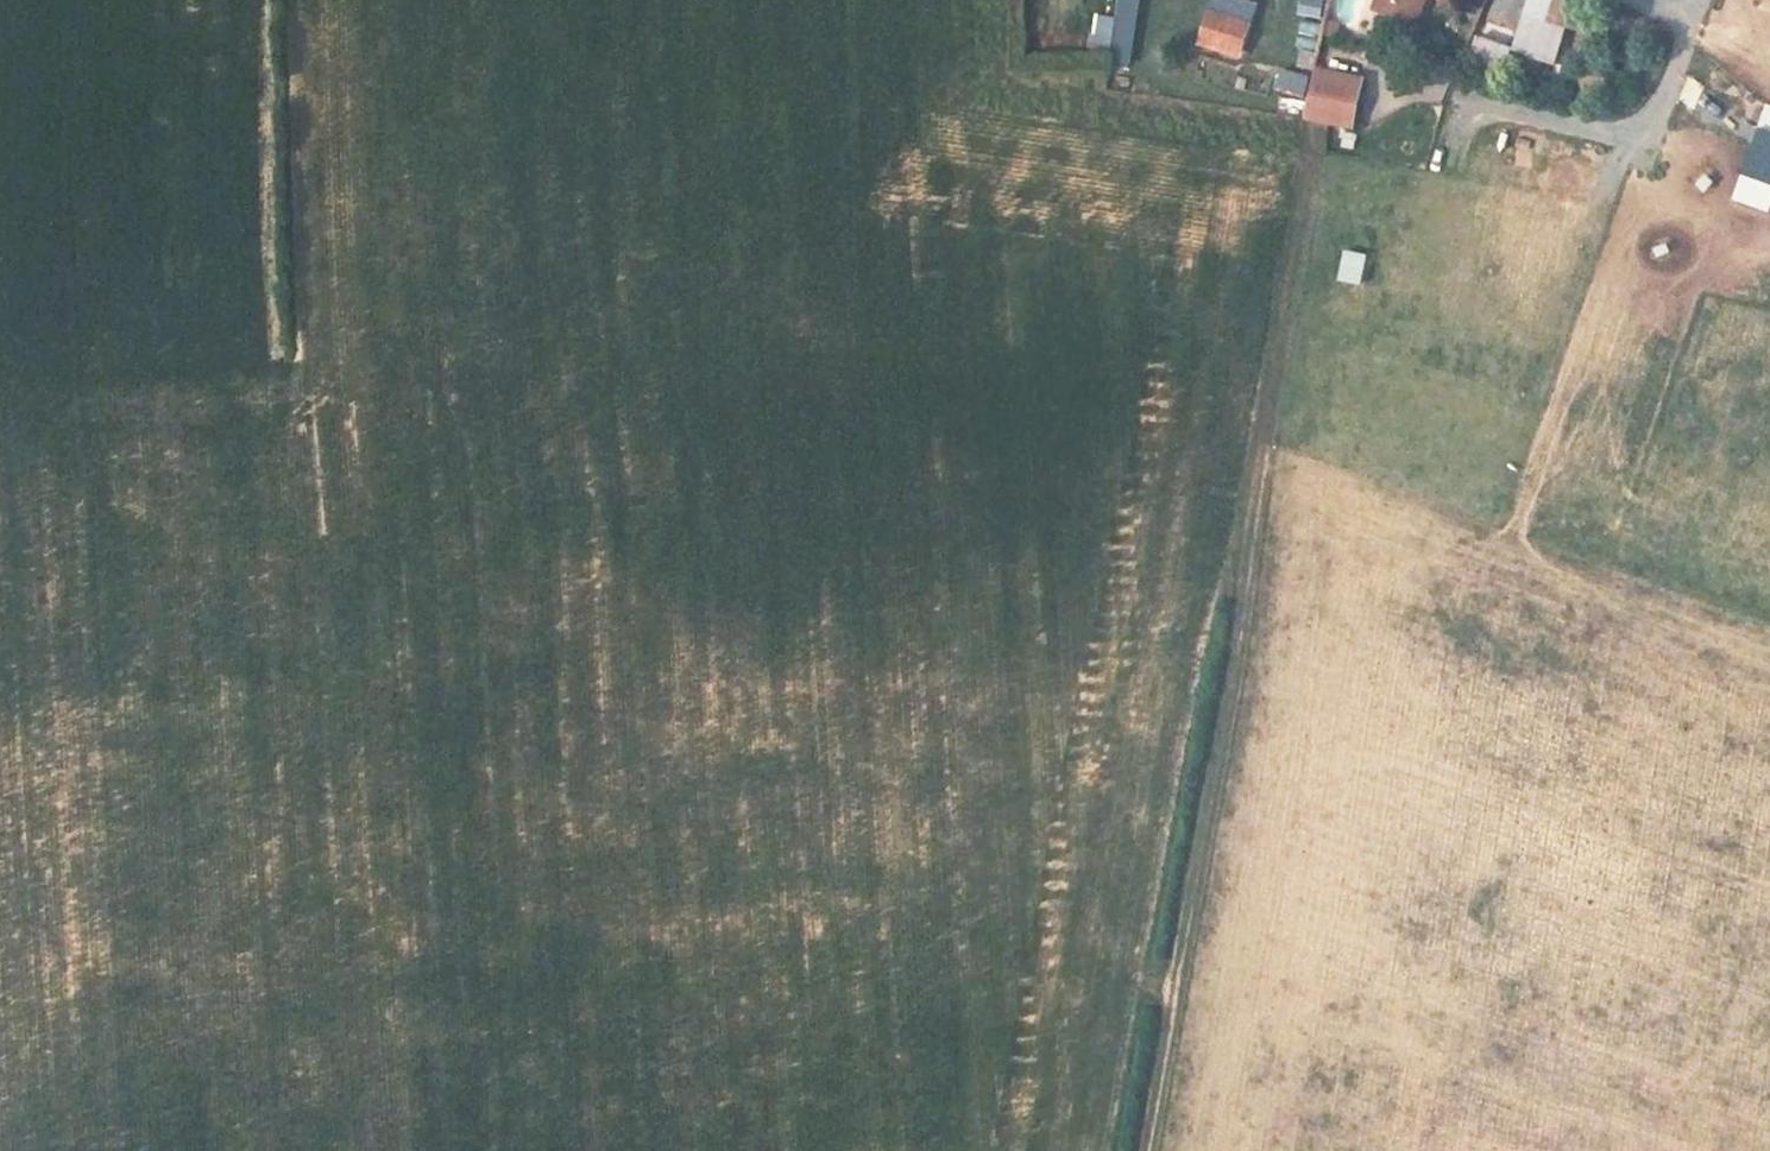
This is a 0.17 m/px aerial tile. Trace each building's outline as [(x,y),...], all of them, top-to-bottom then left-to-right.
[(1367,16),(1406,32),(1410,21),(1376,8),(1379,0),(1374,0),(1367,16)] [(1376,8),(1410,21),(1426,0),(1379,0),(1376,8)] [(1504,69),(1509,55),(1555,69),(1577,0),(1530,0),(1515,46),(1479,35),(1471,59),(1504,69)] [(1244,34),(1211,20),(1200,48),(1234,61),(1244,34)] [(1317,54),(1324,25),(1303,20),(1296,49),(1317,54)] [(1306,97),(1312,76),(1282,68),(1276,89),(1306,97)] [(1357,81),(1313,74),(1305,123),(1349,130),(1357,81)] [(1769,183),(1769,129),(1764,127),(1745,173),(1769,183)] [(1344,134),(1340,149),(1384,160),(1388,145),(1344,134)]
